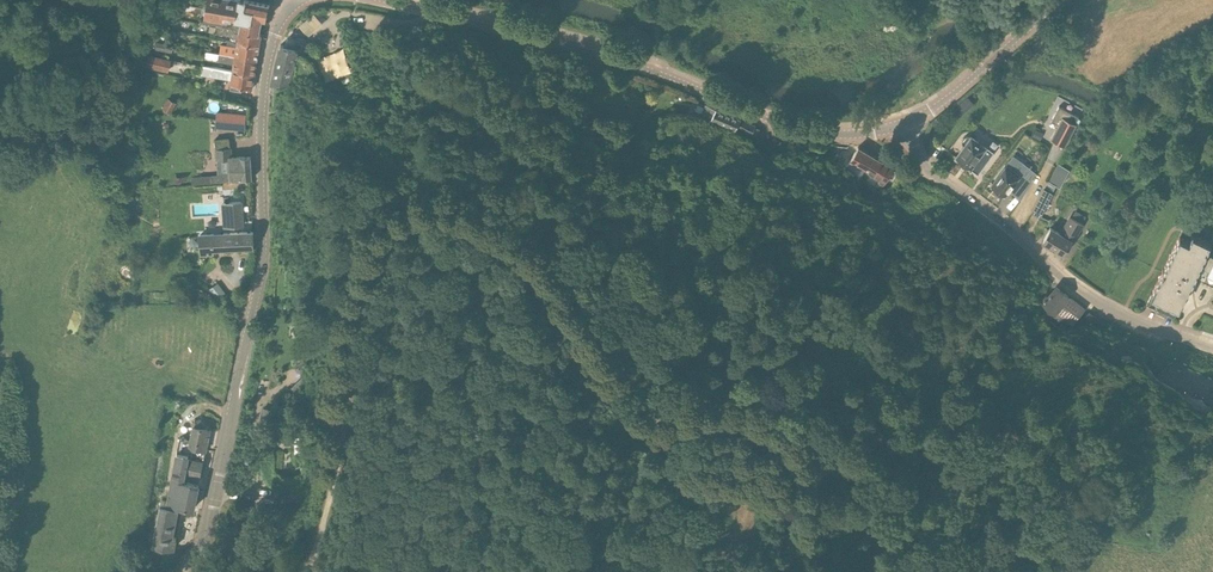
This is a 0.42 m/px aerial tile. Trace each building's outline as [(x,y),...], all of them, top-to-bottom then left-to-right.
[(60,1),(59,8),(77,11),(78,5),(96,8),(98,0),(54,0),(60,1)] [(176,18),(216,26),(216,25),(240,30),(246,0),(207,0),(206,7),(198,6),(186,3),(176,17),(176,18)] [(259,33),(262,18),(267,19),(270,3),(254,0),(246,0),(240,30),(259,33)] [(238,41),(259,46),(261,34),(259,33),(240,30),(216,25),(216,26),(215,33),(239,37),(238,41)] [(290,86),(298,50),(305,51),(307,41),(293,37),(291,37),(290,37),(289,38),(288,38),(287,39),(287,40),(286,40),(284,46),(281,45),(276,67),(273,81),(273,82),(290,86)] [(219,53),(257,61),(259,46),(238,41),(237,48),(219,45),(218,53),(219,53)] [(172,52),(173,45),(157,42),(155,49),(172,52)] [(307,42),(305,52),(312,54),(314,44),(307,42)] [(344,48),(318,57),(327,81),(353,71),(344,48)] [(234,64),(233,71),(233,72),(254,76),(257,61),(219,53),(218,53),(205,51),(204,59),(234,64)] [(169,70),(171,60),(149,54),(147,65),(169,70)] [(230,84),(252,88),(254,76),(233,72),(233,71),(203,65),(201,74),(209,76),(225,78),(231,79),(230,84)] [(951,111),(958,118),(975,104),(968,96),(951,111)] [(169,98),(163,109),(171,113),(177,102),(169,98)] [(740,118),(706,105),(701,117),(711,121),(711,122),(735,132),(736,129),(751,136),(756,126),(740,119),(740,118)] [(247,114),(231,113),(230,129),(245,130),(247,114)] [(1074,124),(1061,118),(1050,139),(1063,146),(1074,124)] [(1079,127),(1076,134),(1081,136),(1084,130),(1079,127)] [(1036,131),(1034,137),(1040,140),(1042,134),(1036,131)] [(981,143),(972,137),(971,137),(970,136),(969,136),(968,136),(967,136),(966,136),(965,137),(964,137),(964,138),(963,139),(963,140),(962,141),(962,142),(962,143),(963,144),(964,145),(964,146),(956,157),(958,158),(958,160),(961,162),(963,162),(978,174),(995,152),(981,142),(981,143)] [(845,171),(858,179),(871,154),(859,147),(849,162),(850,163),(845,171)] [(193,185),(227,181),(240,180),(252,179),(251,156),(231,157),(231,156),(231,148),(230,148),(217,149),(217,159),(229,158),(230,173),(192,177),(193,185)] [(882,160),(871,154),(858,179),(861,181),(867,172),(874,175),(882,160)] [(1005,195),(1024,169),(1011,159),(991,185),(1005,195)] [(882,160),(874,175),(885,182),(894,167),(882,160)] [(1050,180),(1048,179),(1032,212),(1040,216),(1052,193),(1051,192),(1054,186),(1059,188),(1065,177),(1063,176),(1066,170),(1058,166),(1050,180)] [(1032,183),(1024,176),(1021,181),(1029,187),(1032,183)] [(125,213),(134,213),(135,197),(126,197),(125,213)] [(243,201),(222,202),(224,228),(244,226),(243,201)] [(1064,254),(1073,240),(1075,241),(1085,224),(1082,222),(1086,216),(1075,210),(1071,217),(1070,216),(1063,229),(1051,223),(1042,242),(1064,254)] [(212,234),(200,235),(201,254),(214,254),(214,249),(254,247),(254,231),(212,233),(212,234)] [(1206,250),(1209,242),(1193,235),(1189,242),(1180,238),(1147,303),(1174,316),(1182,300),(1183,300),(1187,298),(1188,295),(1188,291),(1186,291),(1194,273),(1203,278),(1201,282),(1212,287),(1212,254),(1206,250)] [(217,303),(227,296),(218,283),(208,291),(217,303)] [(1068,296),(1056,287),(1043,303),(1053,311),(1051,313),(1056,318),(1060,313),(1072,323),(1084,309),(1068,296)] [(1082,322),(1090,328),(1097,319),(1089,313),(1082,322)] [(1061,331),(1050,323),(1044,330),(1055,339),(1061,331)] [(179,504),(179,506),(194,509),(199,483),(200,475),(201,476),(209,433),(207,432),(208,429),(204,428),(200,419),(196,421),(193,425),(190,439),(180,437),(180,439),(177,452),(167,501),(179,504)] [(179,504),(167,501),(161,500),(153,544),(175,548),(177,538),(173,537),(179,506),(179,504)]
